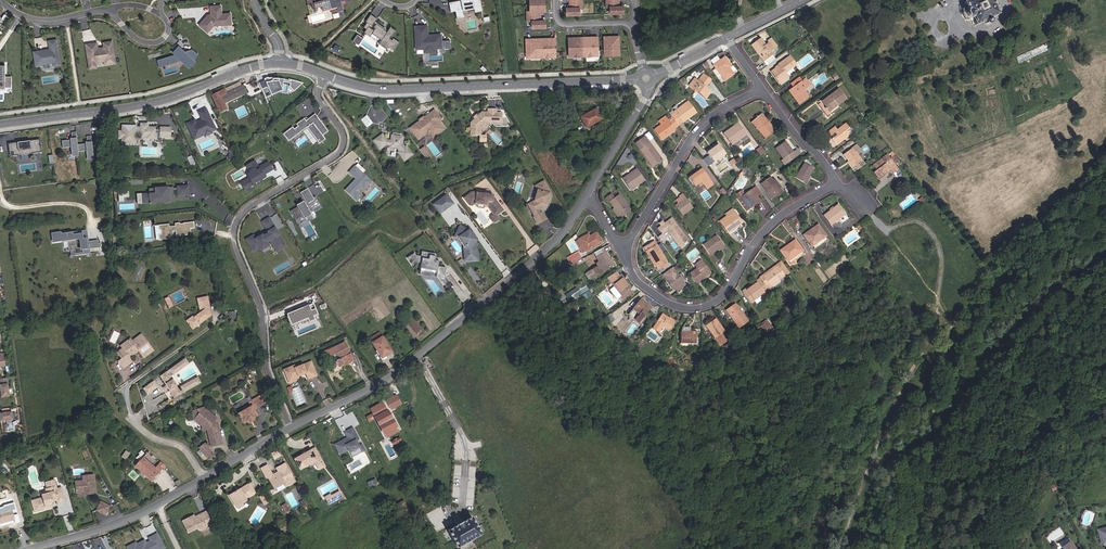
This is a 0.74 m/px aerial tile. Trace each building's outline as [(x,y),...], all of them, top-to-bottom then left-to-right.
[(341,1),(345,0),(306,0),(307,4),(312,3),(313,8),(321,5),(323,10),(331,8),(332,14),(338,12),(340,17),(344,16),(341,1)] [(480,0),(461,0),(449,2),(451,12),(455,11),(457,18),(464,17),(464,14),(463,10),(468,9),(474,8),(475,12),(482,10),(480,0)] [(545,27),(545,20),(541,20),(538,21),(538,11),(541,11),(544,11),(544,0),(529,0),(530,11),(527,11),(527,21),(532,21),(532,28),(545,27)] [(566,15),(579,14),(579,8),(582,7),(582,0),(571,0),(571,8),(569,8),(566,8),(566,15)] [(606,7),(609,6),(610,13),(623,13),(622,6),(617,6),(617,0),(606,0),(606,7)] [(975,25),(984,21),(985,24),(987,24),(990,23),(990,21),(989,18),(998,14),(994,7),(997,5),(995,0),(968,0),(964,2),(968,9),(966,10),(965,13),(967,17),(970,18),(971,17),(975,25)] [(207,16),(199,25),(207,32),(213,25),(231,24),(230,14),(221,14),(221,6),(211,7),(211,15),(211,17),(209,17),(207,16)] [(389,38),(390,36),(392,37),(396,31),(390,27),(387,32),(385,30),(376,24),(374,27),(375,28),(373,30),(368,27),(370,24),(372,26),(377,19),(370,14),(365,22),(367,22),(363,27),(366,29),(364,32),(366,33),(370,36),(372,33),(381,40),(379,43),(379,44),(386,49),(386,48),(388,47),(394,50),(399,42),(393,38),(392,40),(389,38)] [(442,47),(441,34),(427,35),(425,35),(424,26),(415,26),(416,49),(424,48),(424,46),(429,46),(429,48),(435,48),(442,47)] [(381,40),(372,33),(370,36),(366,33),(365,34),(379,43),(381,40)] [(357,34),(353,40),(359,44),(363,37),(357,34)] [(767,53),(764,55),(767,58),(775,52),(773,49),(777,46),(772,40),(768,42),(763,35),(755,41),(759,47),(762,46),(767,53)] [(618,36),(604,37),(604,52),(614,52),(615,55),(619,54),(618,36)] [(582,37),(568,38),(569,56),(573,56),(573,53),(583,53),(582,37)] [(597,37),(582,37),(583,53),(593,53),(593,55),(598,55),(597,37)] [(555,38),(540,39),(541,54),(551,54),(551,57),(555,57),(555,38)] [(541,54),(540,39),(526,39),(526,58),(531,57),(531,55),(541,54)] [(56,40),(49,41),(50,49),(34,52),(36,64),(45,62),(45,64),(54,62),(54,66),(60,65),(56,40)] [(115,63),(112,41),(103,43),(104,47),(102,48),(103,49),(101,49),(100,48),(98,48),(97,43),(86,44),(88,63),(95,62),(104,61),(105,65),(115,63)] [(172,63),(178,57),(181,60),(189,68),(195,61),(194,60),(191,58),(196,56),(195,51),(192,49),(184,52),(179,46),(173,52),(175,54),(157,60),(159,67),(172,63)] [(789,56),(789,55),(780,60),(781,61),(772,67),(779,77),(787,71),(786,69),(797,61),(792,54),(789,56)] [(733,63),(734,62),(730,55),(719,62),(730,77),(738,71),(734,65),(733,63)] [(0,65),(0,87),(11,87),(11,76),(5,76),(5,65),(0,65)] [(705,69),(702,73),(709,79),(713,74),(705,69)] [(709,79),(702,73),(700,76),(699,76),(694,82),(706,91),(709,88),(711,85),(707,82),(709,79)] [(795,92),(794,93),(798,100),(809,94),(804,86),(810,82),(806,76),(791,86),(795,92)] [(264,79),(270,95),(283,90),(284,80),(286,86),(290,84),(289,90),(290,90),(313,81),(265,78),(264,79)] [(264,79),(259,81),(264,97),(269,96),(264,79)] [(239,82),(212,96),(219,112),(226,109),(223,103),(246,92),(243,86),(241,86),(239,82)] [(835,103),(844,98),(845,97),(837,87),(815,101),(823,114),(836,106),(835,103)] [(677,108),(673,111),(675,114),(679,121),(684,117),(685,118),(687,116),(686,114),(692,110),(693,112),(697,109),(689,98),(676,108),(677,108)] [(475,119),(472,123),(472,135),(482,134),(481,126),(486,121),(502,120),(501,111),(496,111),(496,108),(488,108),(488,111),(482,111),(478,116),(475,119)] [(195,120),(187,124),(194,140),(204,135),(206,136),(210,134),(211,132),(209,127),(213,125),(206,109),(199,112),(199,114),(202,120),(202,121),(200,122),(198,122),(196,123),(195,120)] [(595,109),(579,118),(584,129),(601,120),(595,109)] [(433,111),(430,114),(436,122),(440,119),(433,111)] [(752,117),(765,135),(775,128),(768,118),(767,119),(761,111),(752,117)] [(430,114),(410,130),(416,138),(424,131),(432,132),(435,136),(443,130),(436,122),(430,114)] [(679,121),(675,114),(670,117),(664,121),(656,127),(663,136),(676,127),(675,125),(680,122),(679,121)] [(367,115),(361,119),(365,125),(371,120),(367,115)] [(292,128),(283,134),(288,141),(307,128),(319,144),(325,140),(322,136),(328,132),(321,123),(315,127),(309,118),(305,121),(304,119),(296,124),(298,127),(294,130),(292,128)] [(846,132),(842,127),(846,124),(844,119),(834,126),(832,123),(825,127),(828,131),(831,129),(833,132),(828,135),(832,141),(846,132)] [(730,128),(729,126),(725,129),(733,140),(746,131),(738,120),(735,122),(736,125),(730,128)] [(120,137),(120,142),(132,142),(132,137),(134,137),(134,133),(139,133),(139,136),(146,136),(145,138),(154,138),(154,136),(160,136),(169,137),(169,128),(159,127),(159,130),(153,130),(153,127),(146,127),(146,124),(139,123),(139,127),(137,127),(137,128),(134,128),(134,125),(121,125),(121,131),(117,130),(117,137),(120,137)] [(424,131),(416,138),(418,140),(425,134),(430,135),(433,138),(435,136),(432,132),(424,131)] [(71,140),(61,141),(62,148),(70,147),(71,155),(77,155),(77,152),(76,145),(74,132),(70,133),(71,140)] [(375,139),(375,142),(379,147),(381,148),(386,144),(392,145),(391,147),(397,147),(399,154),(403,159),(406,159),(413,154),(407,146),(405,147),(402,144),(403,139),(402,138),(402,135),(401,135),(401,134),(393,133),(392,137),(391,137),(391,141),(386,140),(383,136),(381,135),(375,139)] [(651,153),(656,161),(663,157),(648,133),(639,140),(649,155),(651,153)] [(93,158),(90,136),(85,136),(86,143),(76,145),(77,152),(85,151),(86,159),(93,158)] [(41,152),(39,139),(7,144),(9,157),(19,155),(28,154),(41,152)] [(784,157),(782,158),(785,163),(801,152),(797,147),(794,150),(786,139),(776,146),(784,157)] [(719,141),(707,148),(713,158),(725,150),(719,141)] [(849,143),(841,148),(849,161),(847,162),(849,166),(851,166),(860,159),(857,156),(849,143)] [(756,148),(760,154),(766,149),(762,144),(756,148)] [(232,150),(229,152),(230,155),(229,156),(226,158),(228,161),(235,157),(232,150)] [(894,160),(888,152),(885,155),(890,162),(894,160)] [(871,175),(884,166),(887,170),(891,167),(881,153),(867,162),(870,167),(867,169),(871,175)] [(735,154),(729,158),(735,165),(740,161),(738,158),(736,154),(735,154)] [(255,160),(246,165),(250,171),(248,176),(249,178),(241,183),(245,190),(250,188),(249,186),(253,184),(254,186),(262,181),(261,180),(265,177),(263,175),(273,169),(268,162),(259,167),(255,160)] [(806,181),(810,174),(815,166),(806,161),(796,175),(806,181)] [(705,181),(711,176),(703,164),(690,175),(695,182),(698,180),(702,177),(704,180),(705,181)] [(356,179),(345,190),(356,201),(361,195),(357,191),(362,187),(363,188),(367,184),(365,183),(369,180),(362,174),(361,173),(360,171),(355,167),(349,172),(356,179)] [(636,167),(623,176),(632,187),(635,184),(633,182),(639,177),(641,179),(644,177),(636,167)] [(782,190),(779,186),(773,177),(771,174),(761,181),(772,197),(782,190)] [(773,177),(779,186),(781,185),(775,175),(773,177)] [(542,181),(534,186),(536,190),(533,201),(527,205),(530,210),(536,207),(538,211),(545,206),(548,193),(549,193),(542,181)] [(743,187),(736,191),(747,206),(753,202),(760,198),(757,193),(761,190),(756,184),(745,191),(743,187)] [(152,195),(141,196),(142,204),(148,203),(148,204),(155,204),(155,202),(164,201),(164,203),(170,202),(170,198),(175,198),(174,191),(178,190),(179,196),(189,195),(188,186),(178,187),(178,189),(174,189),(174,187),(153,189),(154,194),(152,195)] [(472,193),(464,199),(471,208),(473,209),(476,207),(488,207),(491,211),(493,210),(496,214),(503,209),(494,197),(493,197),(490,197),(490,193),(485,193),(484,191),(479,191),(477,193),(472,193)] [(320,206),(315,197),(312,198),(309,192),(301,197),(304,202),(306,201),(306,202),(290,211),(293,217),(296,215),(299,218),(302,216),(304,219),(314,213),(313,210),(320,206)] [(613,208),(619,217),(629,211),(619,194),(613,198),(611,194),(605,197),(607,201),(608,201),(613,208)] [(682,199),(678,201),(685,211),(695,204),(689,194),(685,197),(682,199)] [(446,195),(442,198),(449,207),(453,204),(446,195)] [(449,207),(442,198),(433,205),(440,214),(449,207)] [(832,202),(819,214),(826,222),(839,211),(832,202)] [(536,207),(530,210),(534,217),(539,213),(538,211),(536,207)] [(616,218),(619,217),(613,208),(611,210),(616,218)] [(496,214),(493,210),(491,211),(494,215),(494,216),(493,216),(492,216),(492,217),(491,218),(491,219),(491,220),(491,221),(492,221),(492,222),(493,222),(493,223),(494,223),(495,224),(496,224),(497,223),(498,223),(498,222),(499,222),(499,221),(499,220),(500,219),(499,218),(499,217),(498,216),(505,211),(503,209),(496,214)] [(733,223),(734,225),(742,219),(733,209),(719,220),(726,228),(733,223)] [(534,217),(532,217),(537,225),(545,220),(541,212),(539,213),(534,217)] [(846,215),(839,220),(842,223),(848,218),(846,215)] [(689,238),(675,216),(667,221),(666,219),(663,221),(665,223),(661,225),(665,231),(670,228),(682,247),(686,243),(685,241),(689,238)] [(283,242),(269,218),(262,222),(268,233),(262,236),(261,234),(254,238),(253,236),(246,240),(253,252),(259,248),(261,251),(268,246),(266,243),(269,240),(273,247),(283,242)] [(813,224),(799,234),(808,245),(821,235),(813,224)] [(145,226),(145,241),(153,241),(153,226),(145,226)] [(460,226),(455,235),(459,237),(468,251),(469,256),(466,260),(466,261),(477,260),(475,240),(468,230),(460,226)] [(162,237),(162,242),(170,242),(170,240),(172,240),(172,235),(175,235),(175,240),(190,240),(190,233),(194,233),(194,227),(184,227),(184,228),(180,228),(180,227),(175,227),(175,232),(172,232),(172,230),(169,230),(169,227),(159,227),(159,232),(161,232),(161,237),(162,237)] [(82,239),(81,231),(60,234),(60,233),(52,234),(53,243),(66,242),(67,252),(69,251),(73,251),(74,255),(81,254),(82,255),(89,254),(88,249),(88,245),(86,245),(85,239),(82,239)] [(86,231),(81,231),(82,239),(85,239),(86,245),(88,245),(88,249),(98,248),(97,241),(88,242),(86,231)] [(582,252),(602,241),(596,232),(588,236),(587,234),(579,238),(583,246),(579,248),(582,252)] [(724,242),(718,233),(705,243),(718,263),(723,260),(716,248),(724,242)] [(455,235),(454,237),(457,239),(458,239),(463,247),(466,256),(464,260),(464,261),(466,261),(466,260),(469,256),(468,251),(459,237),(455,235)] [(785,246),(779,251),(785,259),(799,249),(792,239),(784,244),(785,246)] [(671,263),(658,244),(657,241),(646,247),(648,250),(652,256),(653,255),(661,268),(665,266),(667,268),(671,266),(669,263),(671,263)] [(283,242),(273,247),(276,252),(285,247),(283,242)] [(563,243),(559,248),(562,252),(569,247),(565,242),(563,243)] [(415,253),(407,258),(409,262),(411,260),(412,262),(410,263),(412,265),(416,262),(420,263),(419,268),(436,270),(435,276),(443,277),(445,266),(437,265),(438,260),(434,259),(435,253),(422,251),(421,256),(417,255),(415,253)] [(565,257),(571,265),(581,259),(577,251),(565,257)] [(586,273),(590,280),(592,279),(605,271),(604,269),(613,264),(606,251),(596,256),(599,261),(596,264),(597,266),(588,271),(589,272),(586,273)] [(688,267),(694,277),(702,272),(701,270),(707,266),(700,254),(693,259),(695,263),(688,267)] [(416,262),(412,265),(415,270),(419,270),(418,274),(423,271),(432,272),(435,276),(436,270),(419,268),(420,263),(416,262)] [(760,278),(765,285),(768,284),(770,286),(786,275),(779,265),(764,275),(762,273),(759,276),(760,278)] [(689,285),(679,271),(669,278),(673,283),(674,281),(681,290),(689,285)] [(622,275),(621,276),(632,287),(633,287),(622,275)] [(443,277),(435,276),(443,287),(448,283),(443,277)] [(632,287),(621,276),(613,283),(616,286),(623,295),(622,296),(625,300),(635,291),(632,287)] [(764,294),(769,291),(765,285),(760,278),(754,282),(744,290),(751,300),(762,291),(764,294)] [(742,287),(744,290),(754,282),(752,280),(742,287)] [(582,294),(585,299),(592,295),(585,283),(567,295),(571,301),(582,294)] [(612,289),(619,298),(622,296),(623,295),(616,286),(612,289)] [(765,295),(764,294),(762,291),(751,300),(752,301),(757,297),(759,299),(765,295)] [(168,298),(164,300),(169,308),(172,306),(168,298)] [(653,308),(642,298),(628,314),(641,325),(646,319),(644,318),(653,308)] [(200,313),(187,323),(193,330),(200,325),(199,324),(204,320),(204,319),(208,315),(207,309),(208,309),(206,300),(197,302),(200,313)] [(737,303),(728,310),(741,327),(749,320),(737,303)] [(313,304),(287,315),(291,326),(308,319),(309,323),(315,320),(313,317),(318,315),(313,304)] [(199,324),(200,325),(211,317),(208,309),(207,309),(208,315),(204,319),(204,320),(199,324)] [(655,328),(668,336),(672,330),(677,321),(665,313),(659,322),(655,328)] [(610,315),(604,320),(609,326),(615,321),(610,315)] [(718,336),(722,333),(726,330),(717,318),(708,324),(718,336)] [(772,329),(774,326),(768,319),(766,321),(772,329)] [(767,333),(772,329),(766,321),(761,324),(767,333)] [(717,337),(718,336),(708,324),(706,325),(715,338),(717,337)] [(756,328),(763,337),(764,336),(767,333),(761,324),(756,328)] [(754,330),(761,339),(763,337),(756,328),(754,330)] [(392,352),(380,332),(370,338),(382,358),(392,352)] [(700,334),(693,333),(684,332),(683,343),(699,344),(700,334)] [(727,340),(722,333),(718,336),(717,337),(722,344),(727,340)] [(118,364),(124,372),(130,367),(127,363),(130,360),(133,358),(133,356),(138,352),(143,358),(146,359),(152,354),(153,351),(141,337),(132,344),(130,342),(123,347),(122,352),(127,357),(122,361),(118,364)] [(349,363),(350,365),(353,363),(345,344),(327,352),(330,359),(335,357),(338,355),(341,361),(338,362),(336,363),(335,364),(335,365),(335,366),(335,367),(336,368),(336,369),(337,369),(338,369),(339,369),(340,369),(341,368),(340,367),(349,363)] [(117,356),(122,361),(127,357),(122,352),(117,356)] [(185,359),(160,378),(166,387),(168,390),(174,399),(201,384),(197,378),(180,388),(182,391),(180,393),(169,375),(171,373),(173,376),(189,364),(185,359)] [(303,366),(308,380),(315,377),(310,363),(303,366)] [(307,380),(308,380),(303,366),(295,370),(294,368),(289,370),(290,372),(285,374),(289,384),(299,379),(297,375),(300,374),(301,376),(305,375),(307,380)] [(154,383),(144,390),(148,397),(158,389),(154,383)] [(7,385),(0,386),(0,394),(1,398),(9,397),(7,385)] [(385,400),(391,410),(402,404),(396,393),(385,400)] [(252,408),(238,416),(243,425),(248,423),(249,424),(254,422),(253,420),(257,417),(254,412),(263,407),(258,399),(249,404),(252,408)] [(384,433),(395,426),(382,401),(371,408),(373,412),(375,417),(380,426),(378,427),(380,430),(382,428),(384,433)] [(11,412),(8,413),(7,409),(0,410),(1,414),(0,414),(0,422),(12,420),(11,412)] [(207,432),(211,447),(222,444),(216,419),(204,409),(198,411),(199,414),(194,421),(202,428),(202,431),(207,432)] [(375,417),(373,412),(366,416),(369,420),(375,417)] [(358,438),(352,427),(344,432),(346,437),(347,439),(345,440),(344,438),(334,444),(339,453),(347,449),(349,452),(353,449),(356,454),(364,449),(361,444),(358,446),(355,439),(358,438)] [(205,445),(200,449),(208,461),(214,457),(205,445)] [(320,460),(314,448),(294,460),(299,469),(303,467),(307,465),(310,466),(314,463),(315,463),(320,460)] [(137,458),(140,461),(143,457),(145,455),(141,451),(139,453),(140,454),(137,458)] [(276,451),(271,454),(274,459),(279,456),(276,451)] [(152,481),(159,473),(154,468),(143,457),(140,461),(135,466),(152,481)] [(324,466),(320,460),(314,463),(318,470),(324,466)] [(160,462),(154,468),(159,473),(165,467),(160,462)] [(270,472),(264,475),(265,478),(267,478),(273,490),(284,484),(286,487),(294,482),(284,464),(276,469),(278,472),(272,475),(270,472)] [(270,472),(266,466),(260,469),(264,475),(270,472)] [(94,475),(84,476),(85,480),(83,481),(75,481),(76,493),(84,492),(86,492),(86,495),(96,494),(94,475)] [(45,483),(47,489),(56,487),(54,480),(45,483)] [(244,499),(254,493),(249,484),(239,490),(238,490),(239,491),(236,493),(235,492),(228,496),(235,507),(245,501),(244,499)] [(47,489),(45,490),(47,494),(41,496),(42,499),(32,502),(35,514),(47,510),(45,506),(52,504),(57,502),(58,504),(66,501),(62,488),(57,490),(56,487),(47,489)] [(324,496),(329,504),(342,497),(339,491),(331,496),(330,494),(324,496)] [(263,495),(260,498),(264,505),(268,503),(263,495)] [(110,506),(101,502),(96,511),(105,515),(110,506)] [(14,520),(13,518),(11,512),(10,509),(2,511),(3,514),(0,515),(0,524),(14,520)] [(195,519),(194,515),(182,521),(188,533),(198,528),(199,530),(201,531),(207,528),(208,525),(211,523),(206,512),(197,515),(197,518),(195,519)] [(473,540),(481,535),(472,517),(461,523),(459,520),(455,522),(457,525),(447,531),(457,548),(466,543),(467,544),(473,540)] [(1104,530),(1105,531),(1105,527),(1097,530),(1100,539),(1104,530)] [(126,545),(129,548),(159,548),(164,546),(157,532),(149,536),(151,540),(146,542),(144,538),(136,543),(135,541),(126,545)]
